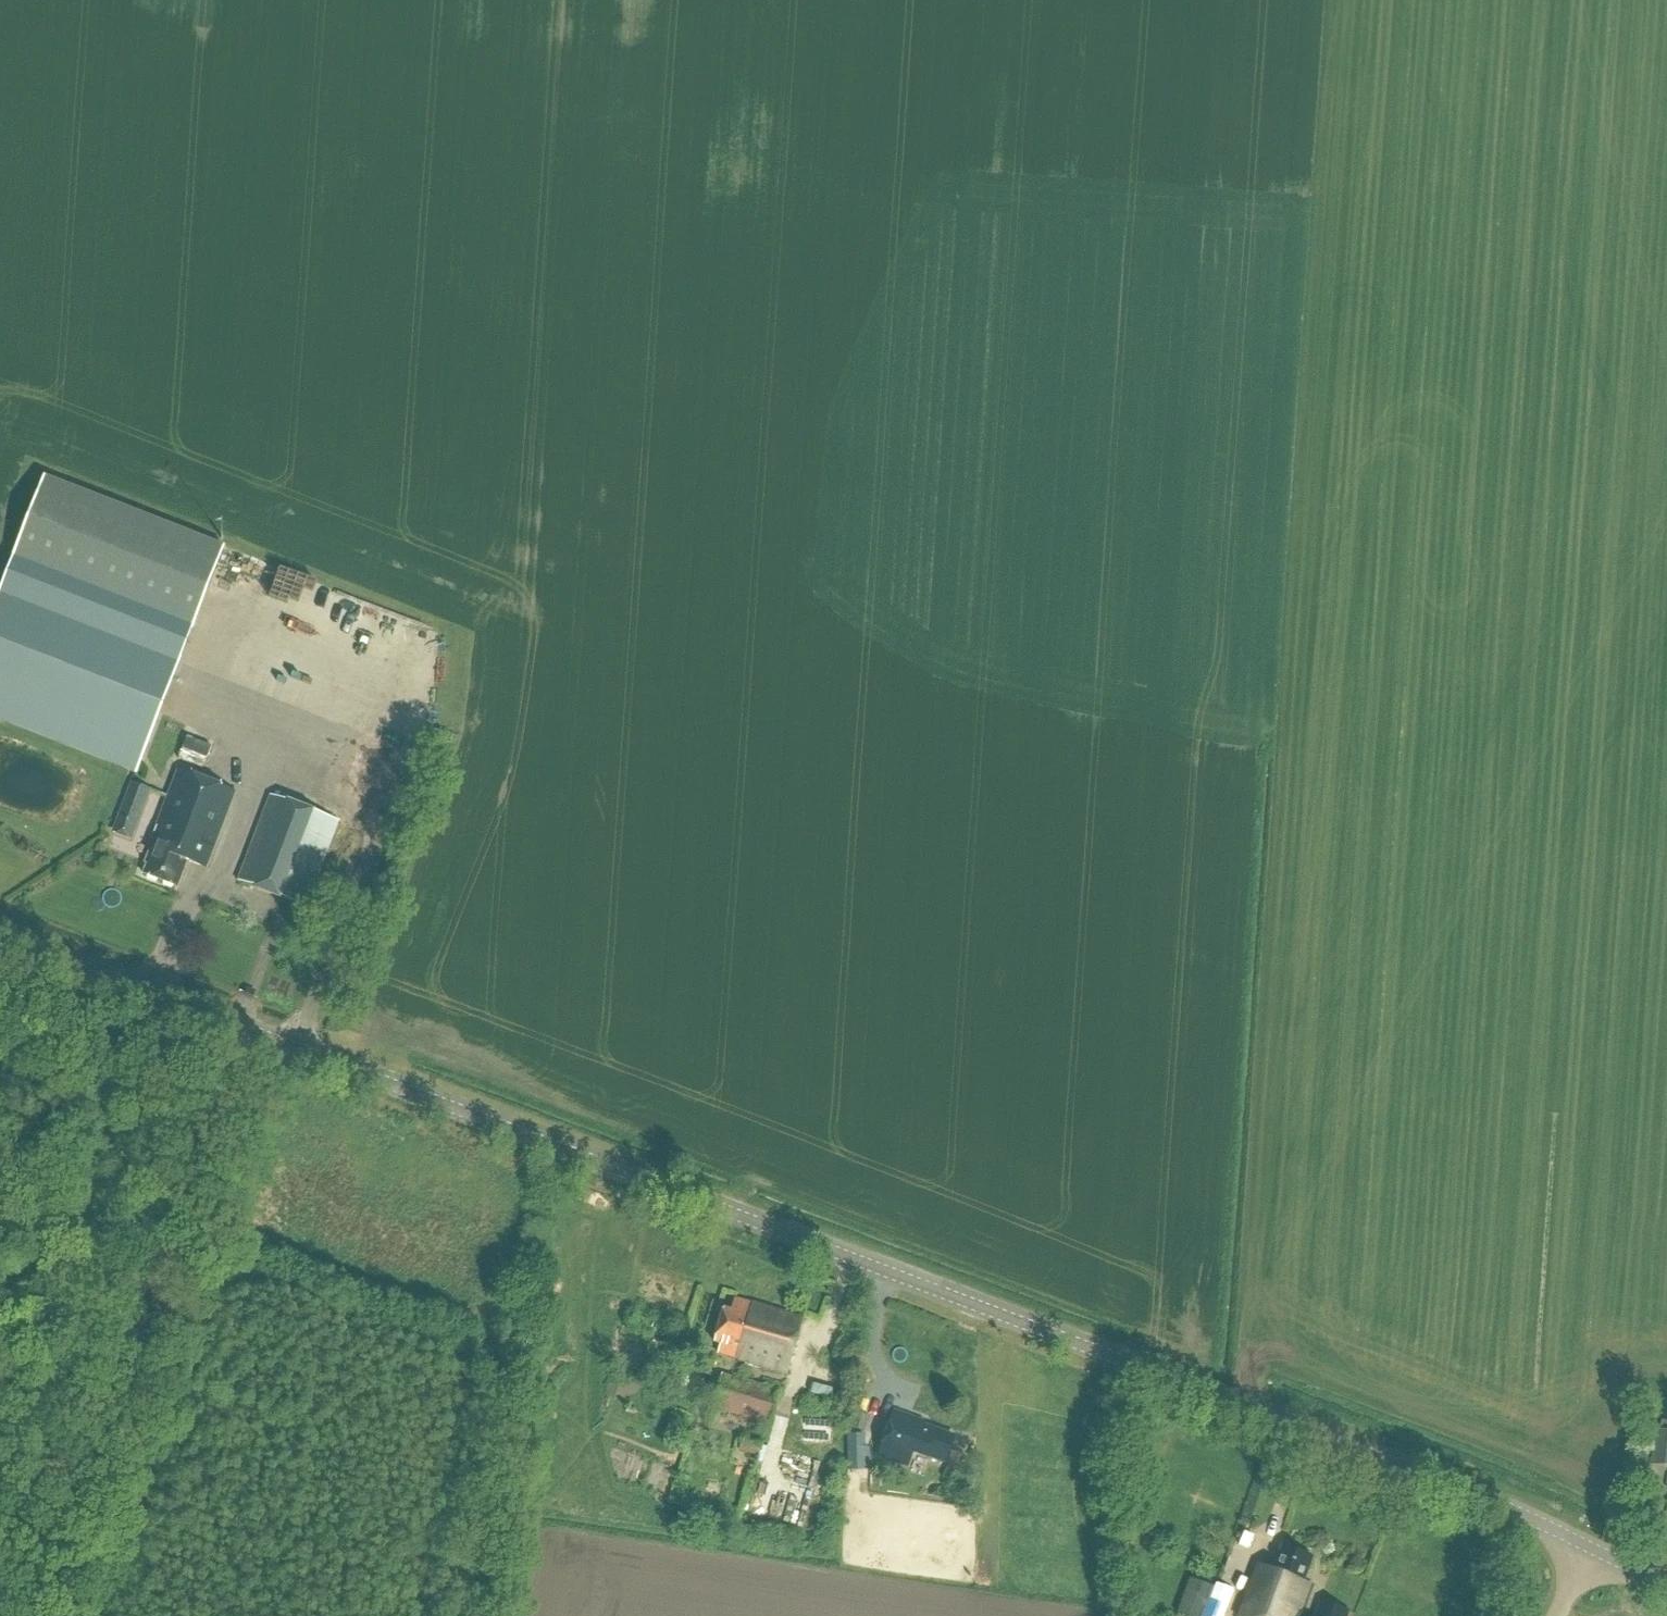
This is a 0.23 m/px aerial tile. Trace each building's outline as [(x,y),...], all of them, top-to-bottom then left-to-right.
[(12,561),(192,630),(224,547),(44,478),(12,561)] [(178,663),(0,595),(0,721),(136,773),(178,663)] [(187,738),(178,759),(203,769),(212,748),(187,738)] [(149,848),(148,851),(142,867),(146,868),(142,878),(175,890),(184,867),(203,873),(232,793),(174,772),(154,827),(156,828),(152,840),(150,839),(147,847),(149,848)] [(131,784),(113,830),(132,838),(150,791),(131,784)] [(304,911),(337,822),(266,796),(233,885),(304,911)] [(803,1325),(736,1304),(732,1317),(724,1315),(714,1347),(721,1349),(718,1358),(787,1379),(803,1325)] [(766,1426),(777,1391),(720,1374),(710,1409),(766,1426)] [(823,1414),(835,1417),(837,1410),(824,1407),(823,1414)] [(914,1454),(946,1467),(956,1442),(924,1429),(925,1426),(897,1414),(880,1457),(908,1469),(914,1454)] [(778,1470),(748,1476),(742,1509),(744,1518),(776,1511),(783,1512),(785,1505),(797,1503),(796,1495),(800,1470),(820,1466),(825,1435),(823,1426),(791,1421),(776,1424),(774,1439),(776,1453),(776,1457),(778,1470)] [(1655,1430),(1652,1465),(1666,1466),(1666,1431),(1655,1430)] [(865,1447),(865,1434),(847,1434),(848,1469),(872,1469),(872,1447),(865,1447)] [(741,1440),(738,1451),(758,1457),(761,1446),(741,1440)] [(957,1484),(967,1459),(953,1453),(943,1478),(957,1484)] [(1313,1562),(1282,1550),(1272,1574),(1255,1568),(1236,1615),(1302,1615),(1312,1590),(1304,1586),(1313,1562)] [(1177,1613),(1186,1615),(1203,1615),(1213,1588),(1190,1579),(1177,1613)] [(1347,1610),(1319,1600),(1314,1615),(1345,1615),(1347,1610)]
